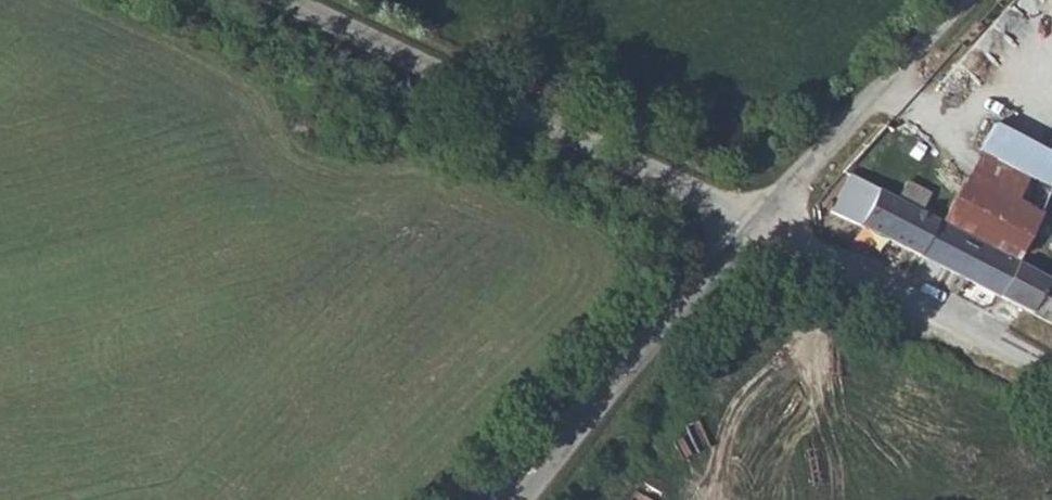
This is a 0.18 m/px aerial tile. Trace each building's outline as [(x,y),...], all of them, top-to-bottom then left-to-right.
[(1046,243),(1051,246),(1051,152),(993,122),(980,147),(942,218),(1015,257),(1034,265),(1046,243)] [(851,171),(867,180),(882,165),(868,152),(851,171)] [(1046,243),(1034,265),(1015,257),(942,218),(920,206),(928,192),(907,179),(896,194),(867,180),(851,171),(850,171),(831,206),(1051,323),(1051,246),(1046,243)]
